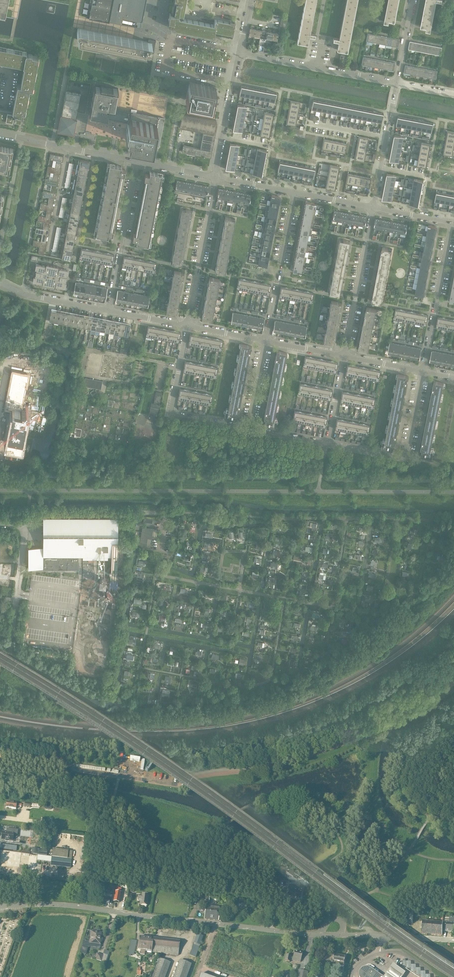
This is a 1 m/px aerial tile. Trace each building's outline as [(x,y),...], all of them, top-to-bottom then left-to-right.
[(9,0),(0,0),(0,14),(6,15),(7,9),(9,0)] [(147,0),(90,0),(87,17),(141,28),(147,0)] [(185,0),(175,0),(172,12),(173,12),(172,14),(170,13),(169,21),(168,25),(173,26),(172,28),(214,36),(215,31),(233,34),(235,24),(217,21),(216,23),(199,19),(198,22),(177,18),(178,16),(184,17),(186,6),(184,6),(185,0)] [(297,42),(306,44),(308,36),(315,37),(315,34),(309,33),(315,0),(305,0),(297,42)] [(340,39),(334,37),(333,41),(340,42),(338,50),(347,52),(357,0),(348,0),(340,39)] [(400,0),(390,0),(386,19),(385,19),(385,22),(389,23),(390,20),(396,21),(400,0)] [(421,26),(427,27),(426,30),(431,31),(432,28),(430,27),(436,0),(426,0),(421,26)] [(156,40),(148,39),(148,42),(78,29),(77,33),(79,33),(78,40),(146,53),(146,51),(148,52),(148,49),(154,50),(156,40)] [(375,35),(368,33),(366,41),(373,43),(375,35)] [(394,38),(387,37),(386,45),(392,46),(394,38)] [(410,41),(408,49),(415,51),(416,43),(410,41)] [(442,48),(436,46),(434,54),(441,56),(442,48)] [(24,65),(25,61),(26,54),(27,52),(0,47),(0,60),(24,65)] [(14,124),(15,119),(20,120),(21,114),(24,115),(25,112),(30,89),(32,89),(39,57),(26,54),(25,61),(27,61),(22,87),(19,86),(14,110),(16,111),(15,113),(0,110),(0,121),(14,124)] [(370,58),(363,57),(362,65),(369,66),(370,58)] [(418,68),(412,66),(410,74),(417,76),(418,68)] [(425,69),(418,68),(417,76),(423,77),(425,69)] [(438,71),(431,70),(429,78),(436,79),(438,71)] [(216,86),(189,81),(186,101),(212,106),(214,94),(216,86)] [(158,117),(136,113),(137,110),(131,108),(131,112),(114,109),(118,88),(101,85),(100,87),(95,86),(90,112),(107,116),(106,118),(128,123),(127,123),(126,129),(128,129),(127,135),(130,136),(129,142),(143,144),(152,146),(158,117)] [(73,134),(81,95),(81,94),(66,92),(62,115),(59,131),(73,134)] [(200,149),(194,147),(183,145),(182,152),(203,156),(205,156),(211,157),(217,125),(216,124),(216,120),(182,114),(180,127),(186,128),(186,127),(204,131),(200,149)] [(165,118),(158,117),(152,146),(156,147),(159,147),(165,118)] [(10,157),(11,149),(0,146),(0,169),(7,170),(10,157)] [(63,162),(64,156),(50,154),(49,160),(56,161),(55,168),(60,169),(61,166),(62,166),(62,163),(61,163),(61,162),(63,162)] [(117,207),(119,197),(118,197),(122,174),(124,175),(125,170),(121,169),(122,166),(108,163),(94,234),(108,237),(109,234),(113,235),(114,229),(113,229),(113,230),(112,229),(116,207),(117,207)] [(55,168),(48,166),(47,172),(54,173),(53,180),(58,181),(59,174),(60,175),(61,169),(60,169),(55,168)] [(150,245),(164,174),(150,171),(149,174),(145,174),(144,179),(145,179),(147,179),(142,201),(141,201),(139,212),(140,212),(136,234),(134,234),(134,233),(133,239),(137,239),(136,242),(150,245)] [(348,174),(346,183),(353,184),(354,175),(348,174)] [(59,181),(58,181),(53,180),(45,178),(44,184),(51,186),(50,192),(55,193),(56,189),(57,187),(58,187),(59,181)] [(174,192),(206,198),(206,195),(207,196),(209,187),(176,181),(174,192)] [(50,192),(43,191),(42,196),(49,198),(48,204),(53,205),(54,203),(55,203),(55,200),(54,200),(54,199),(56,199),(57,193),(55,193),(50,192)] [(54,206),(53,205),(48,204),(41,203),(40,209),(47,210),(45,217),(51,218),(51,215),(52,215),(53,212),(52,212),(52,211),(53,211),(54,206)] [(189,225),(190,219),(192,211),(182,209),(179,223),(189,225)] [(52,218),(51,218),(45,217),(38,215),(37,221),(44,222),(43,229),(48,230),(49,228),(50,228),(51,225),(49,224),(50,223),(51,224),(52,218)] [(235,219),(234,219),(225,217),(223,231),(233,233),(235,219)] [(187,238),(188,232),(189,225),(179,223),(177,236),(187,238)] [(43,229),(36,227),(35,233),(42,235),(41,241),(46,242),(47,236),(48,236),(50,230),(48,230),(43,229)] [(230,246),(231,242),(233,233),(223,231),(220,244),(230,246)] [(184,252),(185,246),(187,238),(177,236),(174,250),(184,252)] [(346,254),(348,249),(349,241),(339,239),(336,252),(346,254)] [(41,241),(34,240),(33,246),(40,247),(38,254),(44,255),(45,248),(46,248),(47,242),(46,242),(41,241)] [(227,259),(229,249),(230,246),(220,244),(217,258),(227,259)] [(393,249),(392,249),(382,247),(380,261),(390,263),(393,249)] [(181,265),(183,259),(184,252),(174,250),(171,263),(181,265)] [(344,268),(345,260),(346,254),(336,252),(334,266),(344,268)] [(225,273),(226,269),(227,259),(217,258),(215,271),(225,273)] [(387,276),(389,266),(390,263),(380,261),(377,274),(387,276)] [(46,264),(46,267),(45,267),(46,266),(36,264),(35,270),(36,270),(36,271),(36,272),(35,275),(35,276),(35,277),(34,277),(33,282),(42,284),(42,283),(43,283),(42,286),(55,288),(56,286),(56,287),(66,289),(67,283),(65,283),(66,281),(66,282),(66,281),(66,278),(67,278),(67,277),(66,277),(67,276),(68,276),(69,270),(60,269),(59,269),(59,267),(46,264)] [(341,281),(344,268),(334,266),(331,279),(341,281)] [(182,286),(184,272),(174,270),(173,277),(171,284),(182,286)] [(385,290),(385,286),(387,276),(377,274),(375,288),(385,290)] [(218,286),(220,279),(210,277),(207,291),(217,293),(218,286)] [(339,295),(341,281),(331,279),(329,293),(339,295)] [(179,300),(182,286),(171,284),(170,290),(170,291),(169,298),(179,300)] [(382,303),(384,293),(385,290),(375,288),(372,301),(382,303)] [(216,300),(216,299),(217,293),(207,291),(204,304),(214,306),(216,300)] [(176,313),(179,300),(169,298),(168,304),(167,305),(166,311),(176,313)] [(339,316),(340,311),(341,303),(331,301),(330,307),(330,308),(329,314),(339,316)] [(213,313),(214,306),(204,304),(202,318),(212,320),(213,313)] [(375,317),(376,316),(377,310),(367,308),(364,321),(374,323),(375,317)] [(336,330),(337,324),(339,316),(329,314),(327,321),(326,328),(336,330)] [(373,330),(373,329),(374,323),(364,321),(362,335),(372,336),(373,330)] [(333,343),(334,338),(336,330),(326,328),(325,334),(325,335),(323,341),(333,343)] [(370,343),(372,336),(362,335),(359,348),(369,350),(370,344),(370,343)] [(251,346),(241,344),(239,358),(249,360),(251,346)] [(277,351),(274,364),(284,366),(287,353),(277,351)] [(249,360),(239,358),(236,371),(246,373),(249,360)] [(274,364),(272,378),(282,380),(284,366),(274,364)] [(246,373),(236,371),(233,385),(244,387),(246,373)] [(14,412),(7,444),(21,447),(22,442),(19,441),(23,419),(26,420),(27,413),(20,411),(19,411),(19,410),(25,379),(27,380),(28,375),(15,372),(8,410),(13,411),(13,412),(14,412)] [(408,376),(398,374),(396,388),(406,390),(408,376)] [(103,382),(85,378),(83,385),(101,388),(103,382)] [(272,378),(269,392),(279,393),(282,380),(272,378)] [(434,381),(431,395),(441,397),(444,383),(434,381)] [(233,385),(231,398),(241,400),(244,387),(233,385)] [(406,390),(396,388),(393,401),(403,403),(406,390)] [(154,403),(152,403),(149,415),(151,415),(150,421),(156,422),(162,393),(156,392),(154,403)] [(269,392),(266,405),(276,407),(279,393),(269,392)] [(431,395),(429,408),(439,410),(441,397),(431,395)] [(231,398),(228,411),(237,413),(238,414),(241,400),(231,398)] [(403,403),(393,401),(391,415),(401,417),(403,403)] [(264,419),(265,419),(266,419),(274,420),(276,407),(266,405),(264,419)] [(429,408),(426,422),(436,424),(439,410),(429,408)] [(226,411),(225,418),(236,420),(237,415),(236,415),(237,413),(228,411),(226,411)] [(391,415),(388,428),(398,430),(401,417),(391,415)] [(265,421),(264,426),(275,428),(276,421),(274,420),(266,419),(265,419),(265,421)] [(426,422),(424,435),(434,437),(436,424),(426,422)] [(388,428),(385,442),(394,443),(394,444),(395,444),(398,430),(388,428)] [(421,449),(422,449),(423,449),(431,450),(434,437),(424,435),(421,449)] [(383,441),(382,448),(393,450),(394,446),(393,446),(394,444),(394,443),(385,442),(383,441)] [(422,451),(421,456),(432,458),(433,451),(431,450),(423,449),(422,451)] [(29,565),(29,568),(32,568),(59,568),(59,567),(64,567),(64,568),(77,568),(77,561),(79,561),(79,556),(81,556),(81,557),(81,556),(85,556),(85,557),(86,557),(86,556),(90,556),(90,557),(91,557),(91,556),(95,556),(95,557),(96,557),(96,556),(100,556),(100,557),(101,557),(101,556),(105,556),(105,557),(106,557),(106,556),(110,556),(110,557),(111,557),(111,556),(115,556),(115,557),(116,557),(116,556),(118,556),(118,518),(116,518),(115,518),(111,518),(110,518),(106,518),(105,518),(101,518),(100,518),(96,518),(95,518),(91,518),(90,518),(86,518),(85,518),(81,518),(80,518),(76,518),(71,518),(66,518),(61,518),(56,518),(51,518),(46,518),(43,518),(43,548),(29,548),(29,565)] [(142,532),(139,547),(142,548),(145,548),(147,537),(151,538),(153,538),(156,539),(157,536),(157,534),(158,530),(154,529),(152,529),(145,528),(143,527),(142,527),(142,532)] [(18,830),(8,829),(8,832),(2,831),(1,840),(0,840),(0,842),(1,842),(1,841),(13,842),(14,834),(17,834),(18,830)] [(47,856),(48,850),(38,849),(38,848),(33,847),(32,854),(47,856)] [(70,868),(71,860),(51,857),(38,855),(37,860),(51,862),(50,866),(70,868)] [(295,885),(289,885),(288,895),(300,896),(302,887),(295,886),(295,885)] [(148,897),(138,895),(138,899),(141,899),(140,905),(143,905),(143,906),(145,906),(146,906),(147,906),(148,897)] [(205,906),(204,919),(218,921),(220,907),(205,906)] [(453,931),(453,919),(450,919),(449,923),(443,923),(442,932),(453,933),(453,931)] [(442,932),(443,923),(422,921),(421,934),(442,936),(442,932)] [(83,941),(80,954),(86,956),(88,949),(91,948),(95,948),(95,944),(100,945),(102,933),(91,932),(89,942),(83,941)] [(197,934),(189,955),(195,957),(203,936),(197,934)] [(153,953),(155,939),(139,937),(138,950),(140,950),(140,954),(145,954),(145,952),(153,953)] [(178,956),(179,942),(155,939),(153,953),(178,956)] [(300,962),(302,953),(294,952),(293,957),(291,957),(290,960),(300,962)] [(103,955),(97,953),(95,959),(105,963),(108,955),(104,954),(103,955)] [(336,970),(338,956),(333,955),(332,962),(330,961),(329,965),(331,966),(331,969),(336,970)] [(152,976),(165,976),(170,964),(158,959),(152,976)] [(174,976),(186,976),(191,965),(179,961),(174,976)] [(384,976),(403,976),(405,974),(393,965),(384,976)] [(383,976),(371,968),(369,967),(368,967),(367,967),(366,967),(364,967),(363,967),(362,968),(361,969),(360,970),(360,971),(359,972),(359,974),(359,975),(359,976),(360,976),(383,976)]
